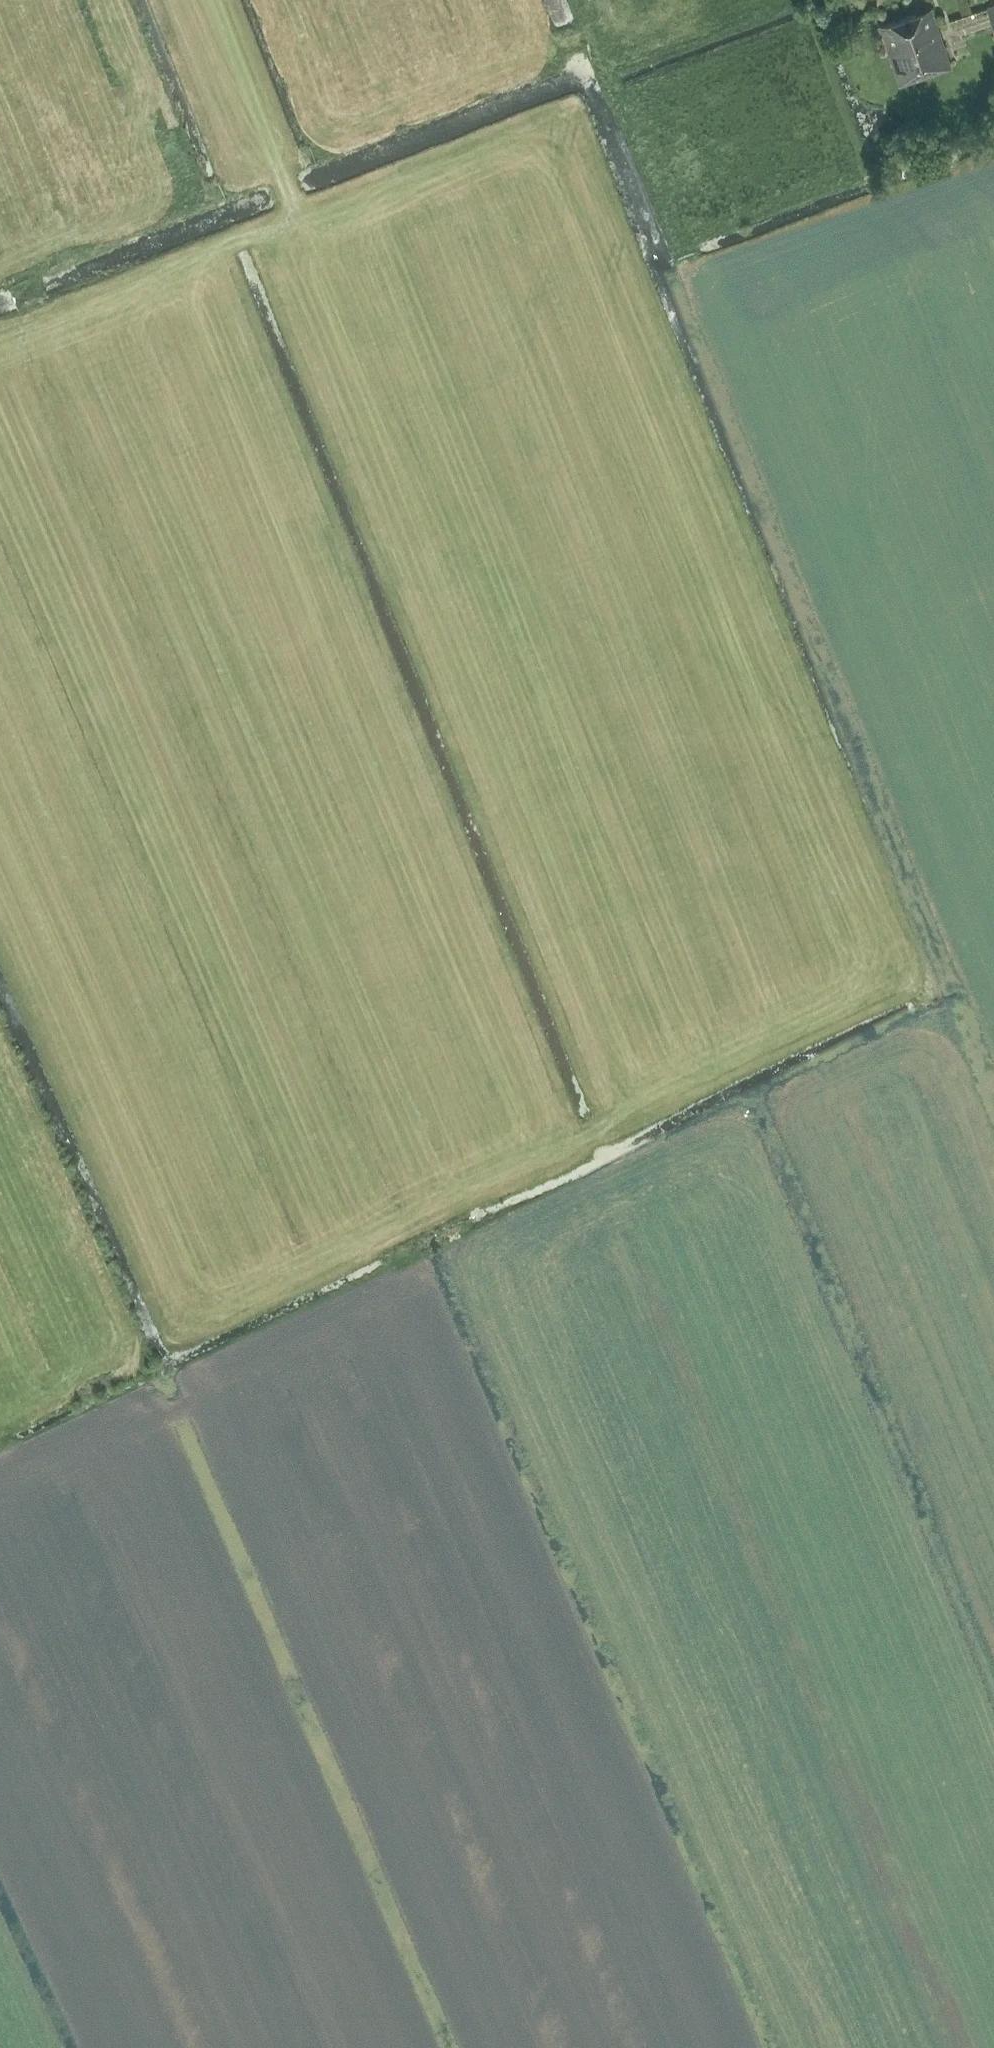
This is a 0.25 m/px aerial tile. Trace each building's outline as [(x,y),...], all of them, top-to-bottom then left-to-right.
[(900,85),(951,67),(931,8),(880,26),(900,85)]
